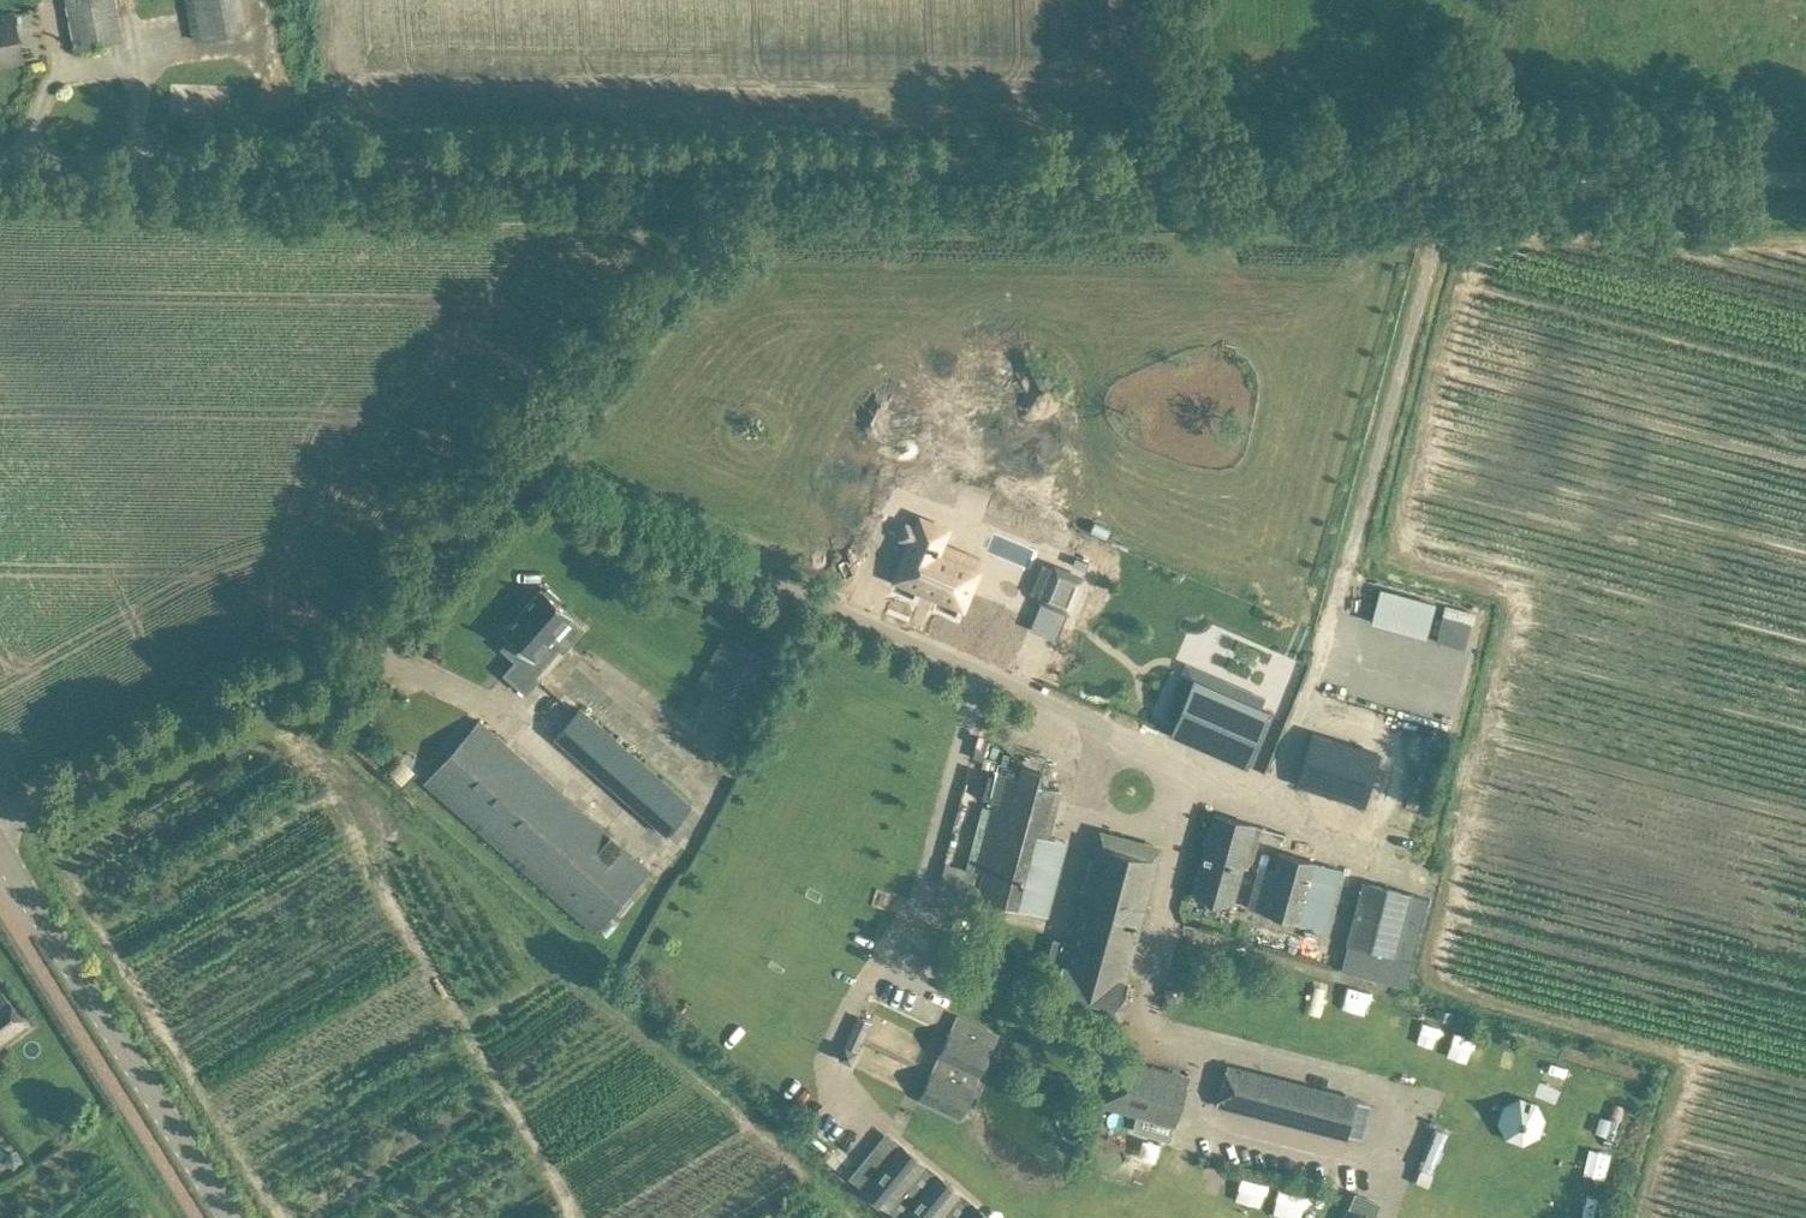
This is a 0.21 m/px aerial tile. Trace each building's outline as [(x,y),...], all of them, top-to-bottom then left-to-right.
[(118,16),(115,0),(66,0),(68,13),(73,42),(72,42),(73,46),(74,46),(75,48),(122,40),(118,16)] [(241,6),(240,0),(187,0),(190,15),(194,39),(245,30),(241,6)] [(17,35),(13,13),(0,16),(0,62),(22,58),(17,35)] [(929,567),(908,617),(932,627),(937,615),(956,623),(951,635),(975,645),(995,597),(953,580),(964,555),(938,544),(934,554),(924,550),(918,563),(929,567)] [(1085,569),(1088,562),(1075,556),(1072,564),(1085,569)] [(1066,609),(1069,610),(1082,578),(1050,565),(1037,597),(1040,598),(1066,609)] [(545,591),(542,588),(502,632),(509,639),(501,648),(515,660),(504,673),(526,693),(539,679),(532,673),(541,663),(544,666),(560,647),(551,639),(573,615),(558,602),(561,599),(548,588),(545,591)] [(1380,588),(1371,621),(1426,636),(1435,603),(1380,588)] [(739,642),(710,694),(740,711),(769,659),(739,642)] [(1196,681),(1174,732),(1210,747),(1247,764),(1269,712),(1196,681)] [(580,708),(555,736),(667,834),(692,805),(580,708)] [(650,870),(478,720),(424,782),(596,932),(650,870)] [(1314,733),(1298,784),(1363,804),(1379,753),(1314,733)] [(1001,772),(975,870),(984,872),(976,901),(1026,914),(1045,842),(1059,788),(1001,772)] [(1215,813),(1197,880),(1235,890),(1242,866),(1247,867),(1249,863),(1248,862),(1252,857),(1251,851),(1252,851),(1259,826),(1215,813)] [(1049,1008),(1115,1026),(1127,981),(1125,980),(1160,848),(1159,848),(1156,859),(1115,848),(1118,837),(1099,832),(1064,964),(1061,963),(1049,1008)] [(1324,928),(1334,892),(1341,869),(1279,852),(1262,911),(1324,928)] [(1347,940),(1395,953),(1410,896),(1363,883),(1347,940)] [(28,1025),(0,987),(0,1045),(28,1025)] [(951,1028),(938,1056),(973,1072),(986,1043),(951,1028)] [(1101,1105),(1174,1125),(1188,1075),(1115,1055),(1101,1105)] [(1357,1099),(1227,1064),(1216,1105),(1346,1140),(1357,1099)] [(932,1069),(919,1098),(954,1114),(967,1085),(932,1069)] [(1530,1142),(1545,1107),(1514,1094),(1499,1129),(1530,1142)] [(6,1156),(17,1149),(0,1123),(0,1147),(6,1156)] [(862,1163),(851,1176),(889,1208),(921,1169),(897,1149),(876,1175),(862,1163)] [(901,1217),(902,1217),(940,1217),(956,1198),(932,1179),(901,1217)] [(1241,1180),(1238,1200),(1261,1203),(1264,1182),(1241,1180)] [(1579,1217),(1597,1217),(1598,1192),(1581,1191),(1579,1217)] [(1347,1207),(1342,1217),(1373,1217),(1347,1207)] [(960,1217),(980,1217),(968,1208),(960,1217)]
